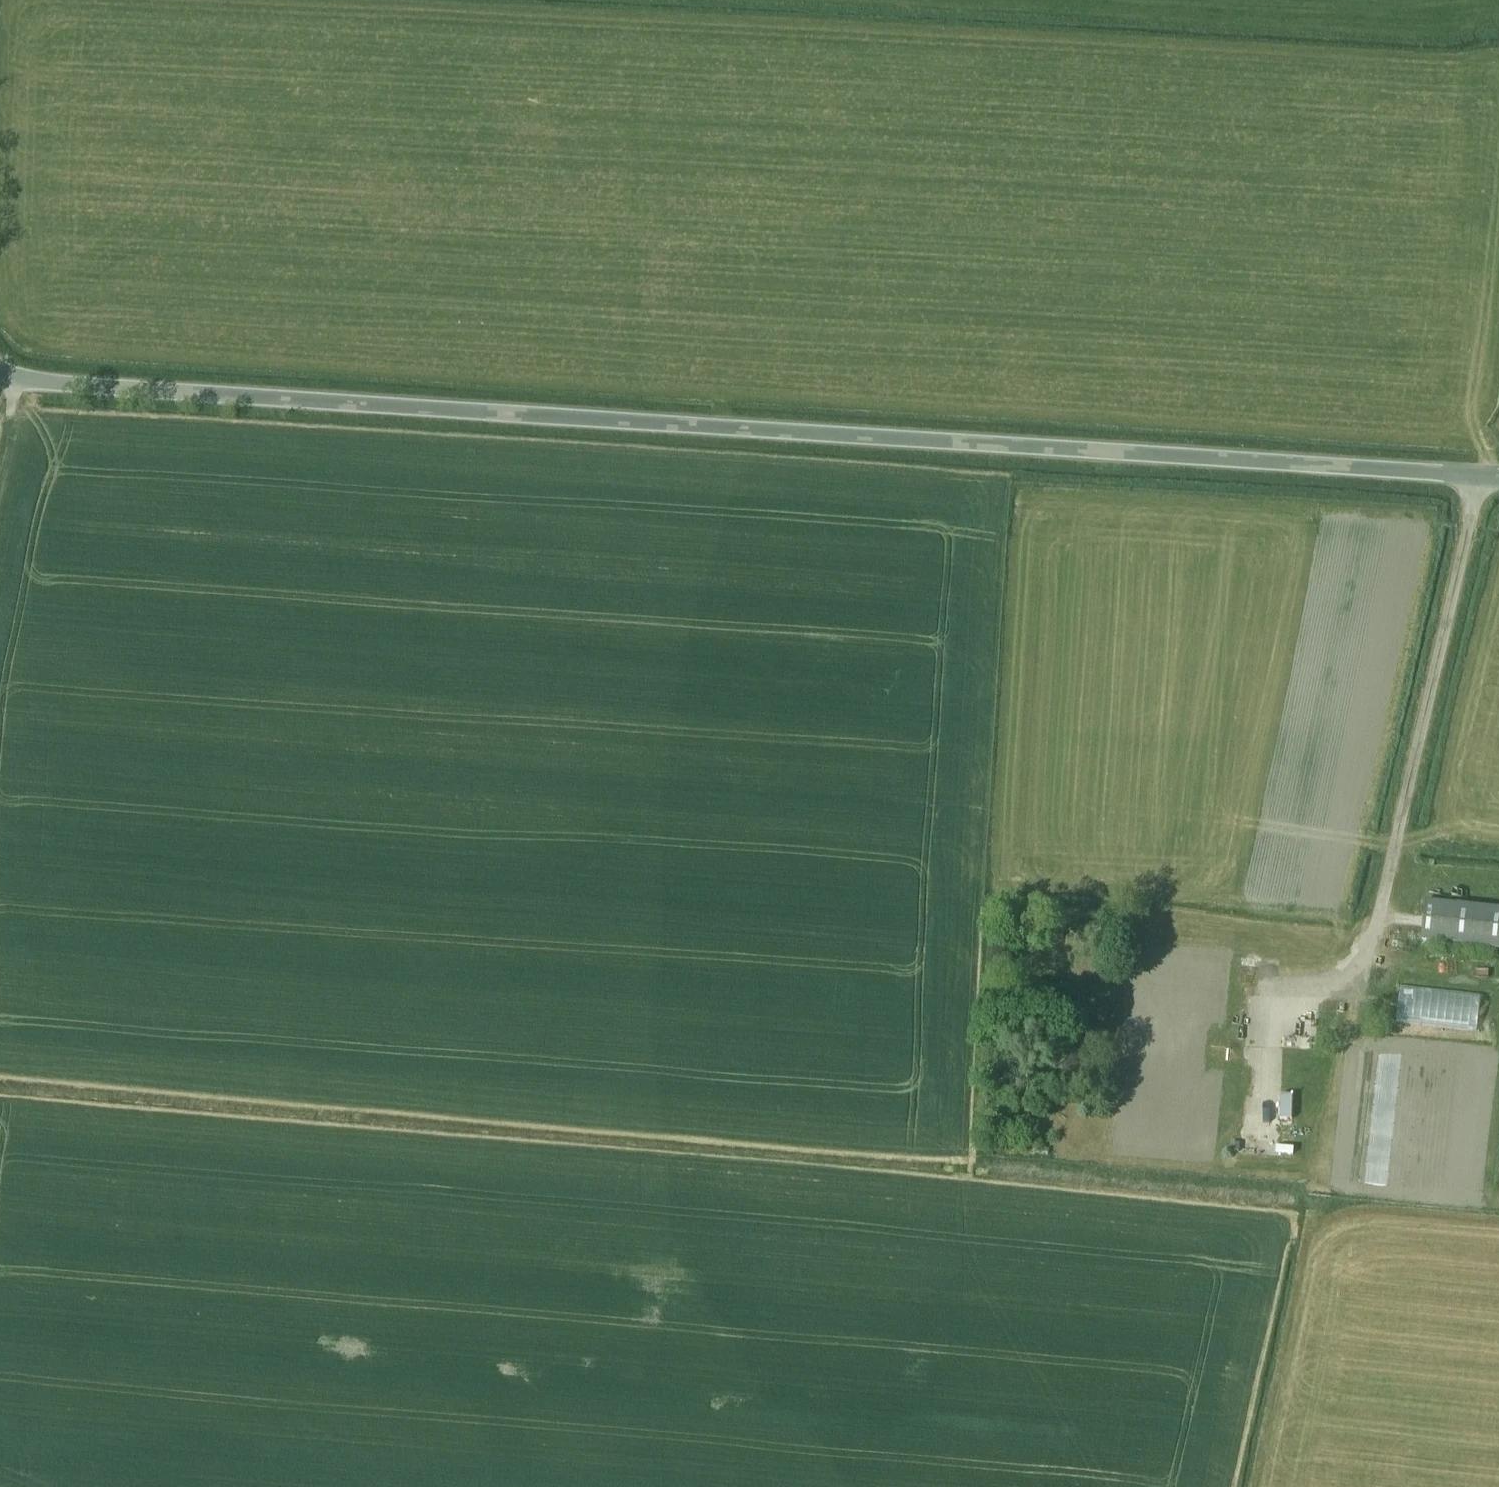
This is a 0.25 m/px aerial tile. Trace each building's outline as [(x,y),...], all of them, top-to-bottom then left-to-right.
[(1428,903),(1426,942),(1498,947),(1498,908),(1428,903)] [(1405,984),(1402,1021),(1486,1027),(1488,990),(1405,984)] [(1287,1124),(1302,1125),(1304,1094),(1289,1093),(1287,1124)]
